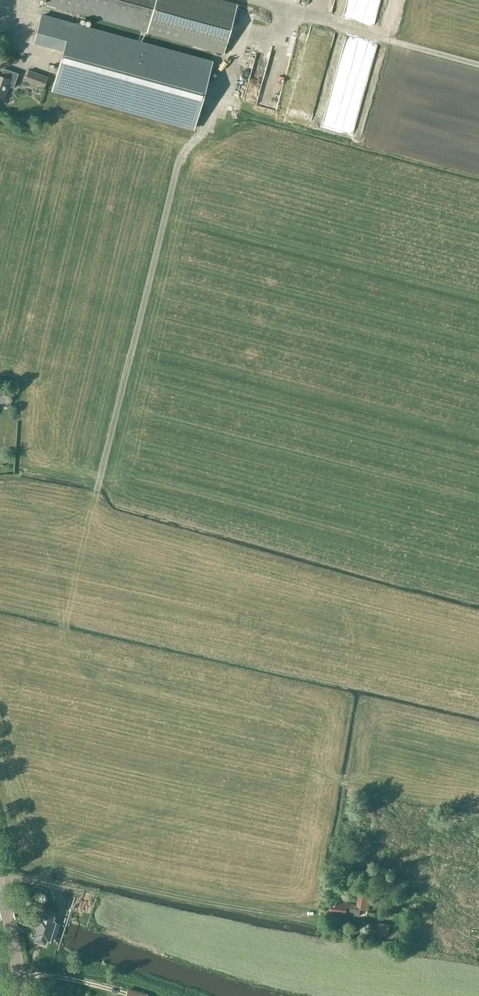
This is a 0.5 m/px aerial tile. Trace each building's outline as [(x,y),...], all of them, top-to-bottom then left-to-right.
[(219,0),(44,0),(43,4),(224,53),(237,5),(219,0)] [(347,14),(361,17),(365,0),(350,0),(347,14)] [(397,0),(381,0),(375,29),(391,32),(397,0)] [(211,59),(40,13),(33,41),(61,48),(50,90),(193,128),(211,59)] [(340,130),(357,134),(379,47),(363,43),(340,130)] [(326,63),(314,123),(331,126),(343,66),(326,63)] [(1,76),(0,76),(0,99),(3,100),(8,86),(13,88),(19,73),(4,68),(1,76)] [(48,77),(28,70),(24,82),(43,89),(48,77)] [(10,402),(10,389),(0,389),(0,402),(10,402)] [(358,894),(358,898),(357,905),(333,901),(331,913),(346,915),(346,914),(359,916),(360,909),(369,910),(369,909),(376,910),(377,898),(371,897),(371,896),(358,894)] [(54,923),(55,922),(52,921),(53,916),(42,913),(41,917),(38,916),(37,919),(35,925),(33,930),(32,935),(35,936),(33,940),(44,944),(46,939),(49,940),(49,939),(54,923)] [(389,925),(378,922),(376,933),(387,935),(389,925)]
